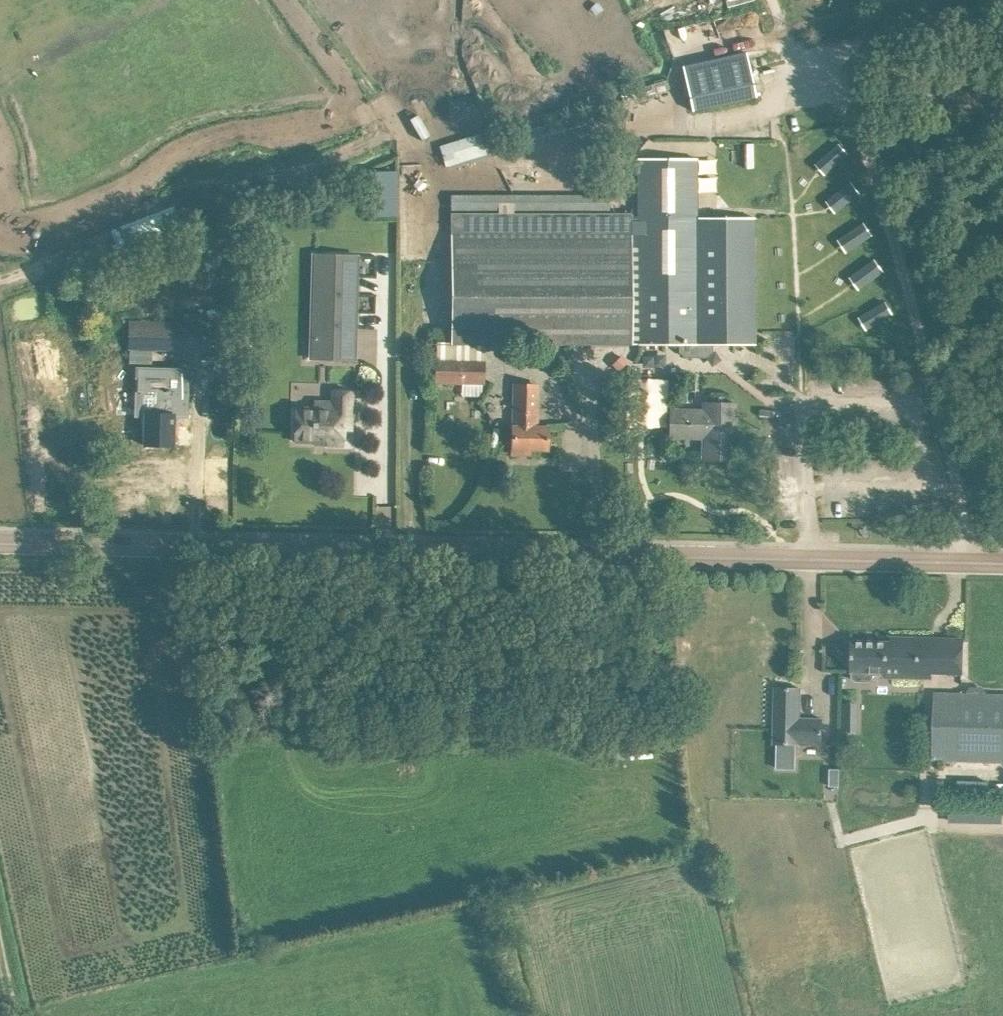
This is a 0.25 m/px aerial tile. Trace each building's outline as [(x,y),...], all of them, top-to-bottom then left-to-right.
[(694,110),(755,97),(745,51),(684,64),(694,110)] [(478,132),(435,143),(440,166),(484,156),(478,132)] [(853,154),(843,143),(817,165),(828,177),(853,154)] [(697,157),(637,158),(637,214),(636,345),(639,345),(679,344),(679,352),(685,357),(705,357),(712,352),(712,344),(753,344),(753,218),(698,219),(697,157)] [(855,181),(828,202),(837,214),(865,193),(855,181)] [(498,214),(450,214),(450,230),(451,342),(485,343),(486,346),(536,346),(536,362),(567,361),(567,345),(635,345),(636,345),(637,214),(612,214),(514,214),(514,210),(609,210),(609,195),(450,194),(450,210),(498,210),(498,214)] [(865,220),(838,237),(847,252),(875,235),(865,220)] [(315,254),(313,327),(315,327),(330,327),(329,360),(352,360),(355,255),(315,254)] [(877,258),(851,278),(860,290),(886,270),(877,258)] [(888,300),(859,319),(868,332),(897,314),(888,300)] [(206,351),(206,324),(130,322),(129,349),(206,351)] [(485,343),(434,342),(434,385),(486,384),(486,346),(485,343)] [(625,351),(615,357),(620,364),(630,358),(625,351)] [(514,386),(513,434),(512,454),(530,455),(530,449),(547,449),(547,429),(537,429),(538,387),(514,386)] [(145,413),(145,425),(145,445),(172,446),(173,392),(157,391),(157,413),(145,413)] [(351,391),(332,391),(331,401),(314,401),(313,408),(295,407),(294,441),(325,442),(325,445),(343,445),(343,430),(350,430),(351,391)] [(670,411),(670,417),(669,437),(703,437),(702,459),(735,460),(735,440),(735,404),(704,404),(704,411),(670,411)] [(852,671),(854,672),(854,677),(856,681),(869,681),(872,677),(872,672),(886,672),(885,677),(931,678),(932,672),(963,673),(963,639),(891,637),(891,642),(852,641),(852,671)] [(801,688),(775,687),(774,743),(822,744),(822,718),(800,718),(801,688)] [(935,693),(932,759),(1002,761),(1002,695),(935,693)] [(839,730),(856,730),(857,703),(840,702),(839,730)] [(830,767),(830,785),(839,785),(839,768),(830,767)] [(949,806),(948,822),(988,823),(989,807),(949,806)]
